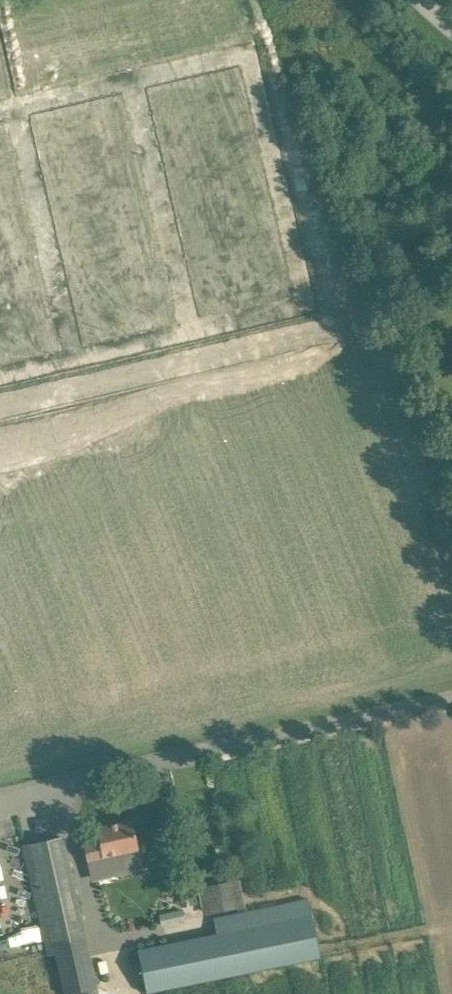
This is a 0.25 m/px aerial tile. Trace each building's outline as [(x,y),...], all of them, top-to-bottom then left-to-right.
[(0,108),(0,377),(307,306),(248,50),(0,108)] [(83,838),(86,854),(88,860),(92,882),(143,871),(138,849),(132,820),(96,828),(97,835),(83,838)] [(23,848),(31,883),(40,881),(65,993),(99,993),(63,838),(23,848)] [(197,903),(191,876),(175,879),(181,907),(197,903)] [(240,880),(209,886),(198,888),(204,915),(245,907),(240,880)] [(158,914),(161,926),(187,920),(184,908),(158,914)] [(311,913),(242,927),(137,948),(147,993),(320,958),(311,913)]
